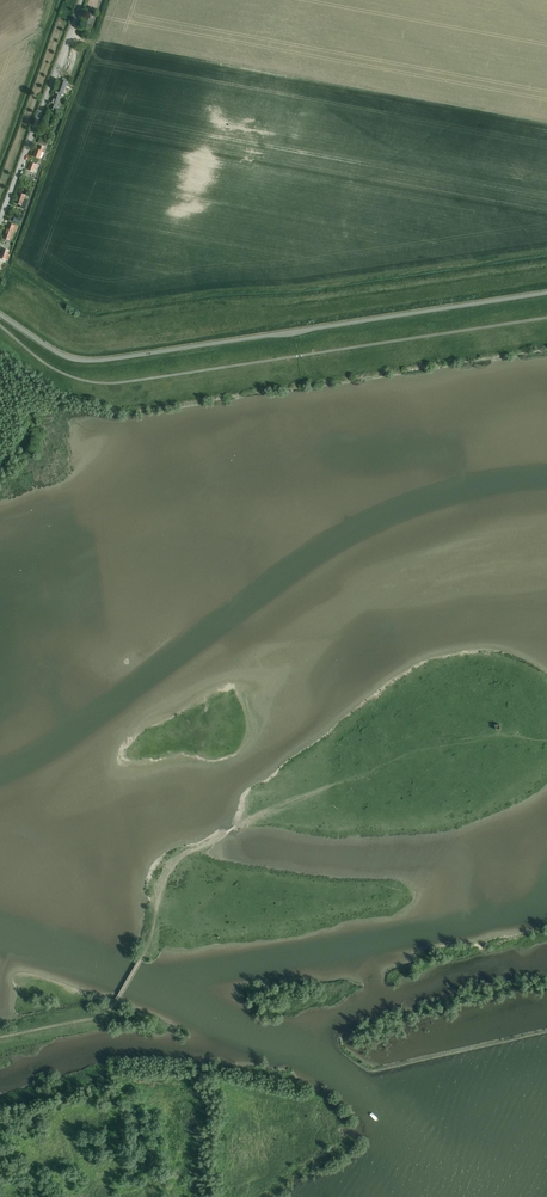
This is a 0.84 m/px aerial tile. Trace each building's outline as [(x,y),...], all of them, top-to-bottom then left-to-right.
[(88,25),(89,24),(90,24),(92,20),(90,20),(92,13),(88,12),(84,24),(88,25)] [(49,108),(50,108),(55,111),(65,86),(59,83),(49,108)] [(39,149),(36,148),(33,156),(39,159),(44,147),(40,146),(39,149)] [(38,161),(32,159),(30,165),(36,167),(38,161)] [(19,193),(16,202),(21,204),(20,207),(25,209),(29,200),(28,200),(24,198),(25,195),(20,193),(19,193)] [(9,240),(13,230),(16,231),(17,226),(9,223),(8,227),(7,226),(3,238),(9,240)] [(0,257),(6,259),(8,260),(10,255),(7,254),(9,250),(3,248),(0,257)]
